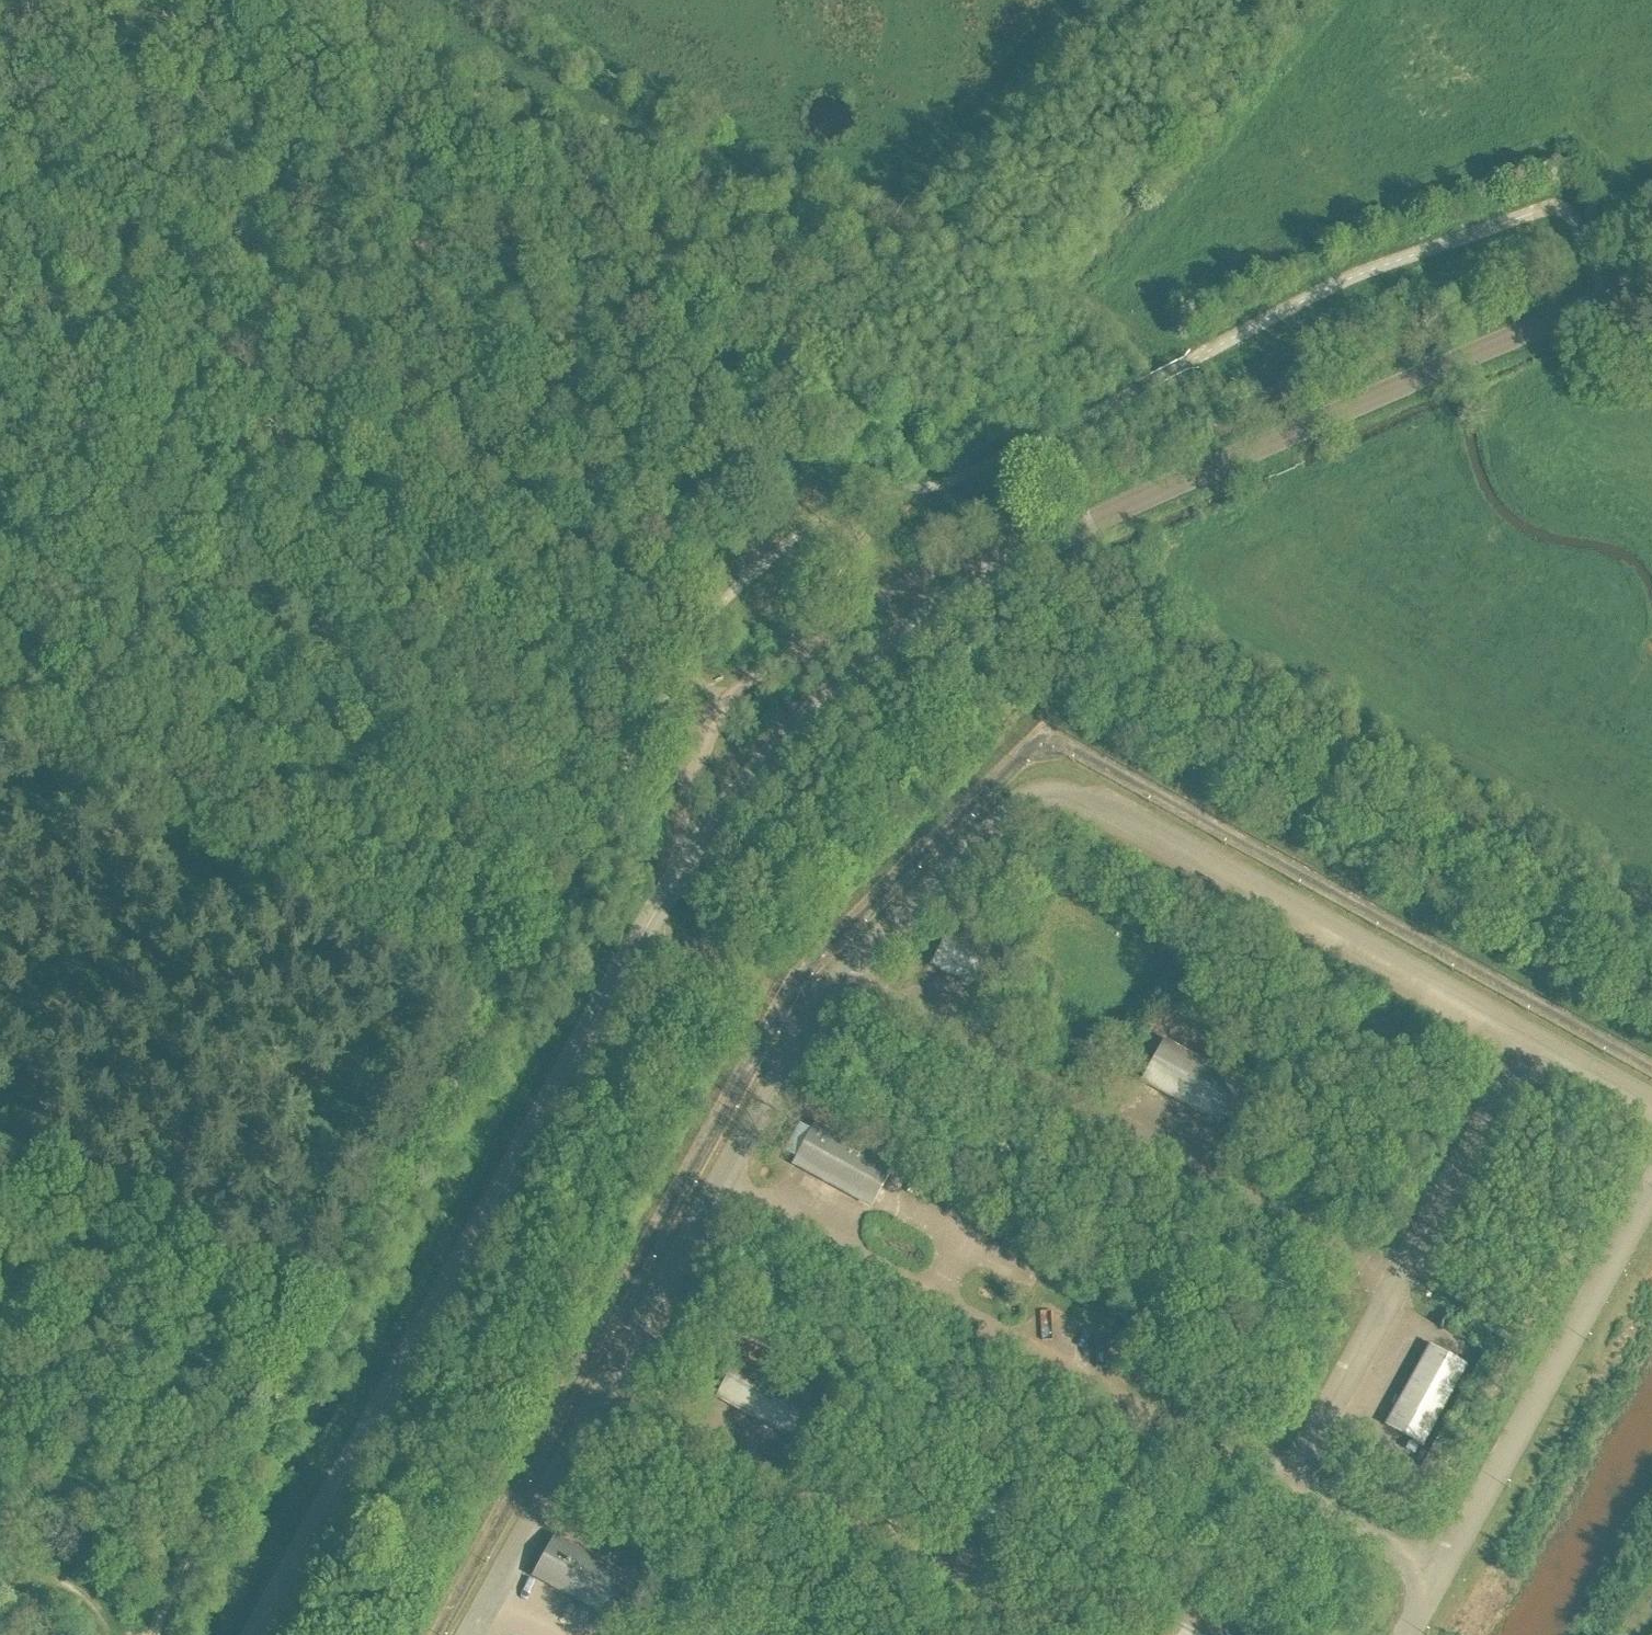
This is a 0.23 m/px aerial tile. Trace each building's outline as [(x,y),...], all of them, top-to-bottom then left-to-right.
[(967,989),(990,947),(951,926),(928,968),(967,989)] [(1240,1085),(1162,1042),(1138,1084),(1216,1128),(1240,1085)] [(891,1168),(814,1125),(809,1133),(797,1126),(782,1152),(794,1159),(790,1166),(868,1209),(891,1168)] [(1352,1291),(1341,1286),(1336,1296),(1347,1301),(1352,1291)] [(1469,1297),(1466,1295),(1448,1288),(1454,1302),(1464,1307),(1469,1297)] [(1426,1346),(1381,1427),(1420,1448),(1465,1367),(1426,1346)] [(815,1401),(737,1358),(714,1400),(793,1443),(815,1401)] [(1408,1444),(1405,1451),(1414,1455),(1417,1448),(1408,1444)] [(629,1581),(553,1538),(530,1577),(606,1621),(629,1581)] [(658,1614),(667,1619),(675,1606),(665,1600),(658,1614)] [(1180,1602),(1162,1634),(1238,1634),(1180,1602)]
